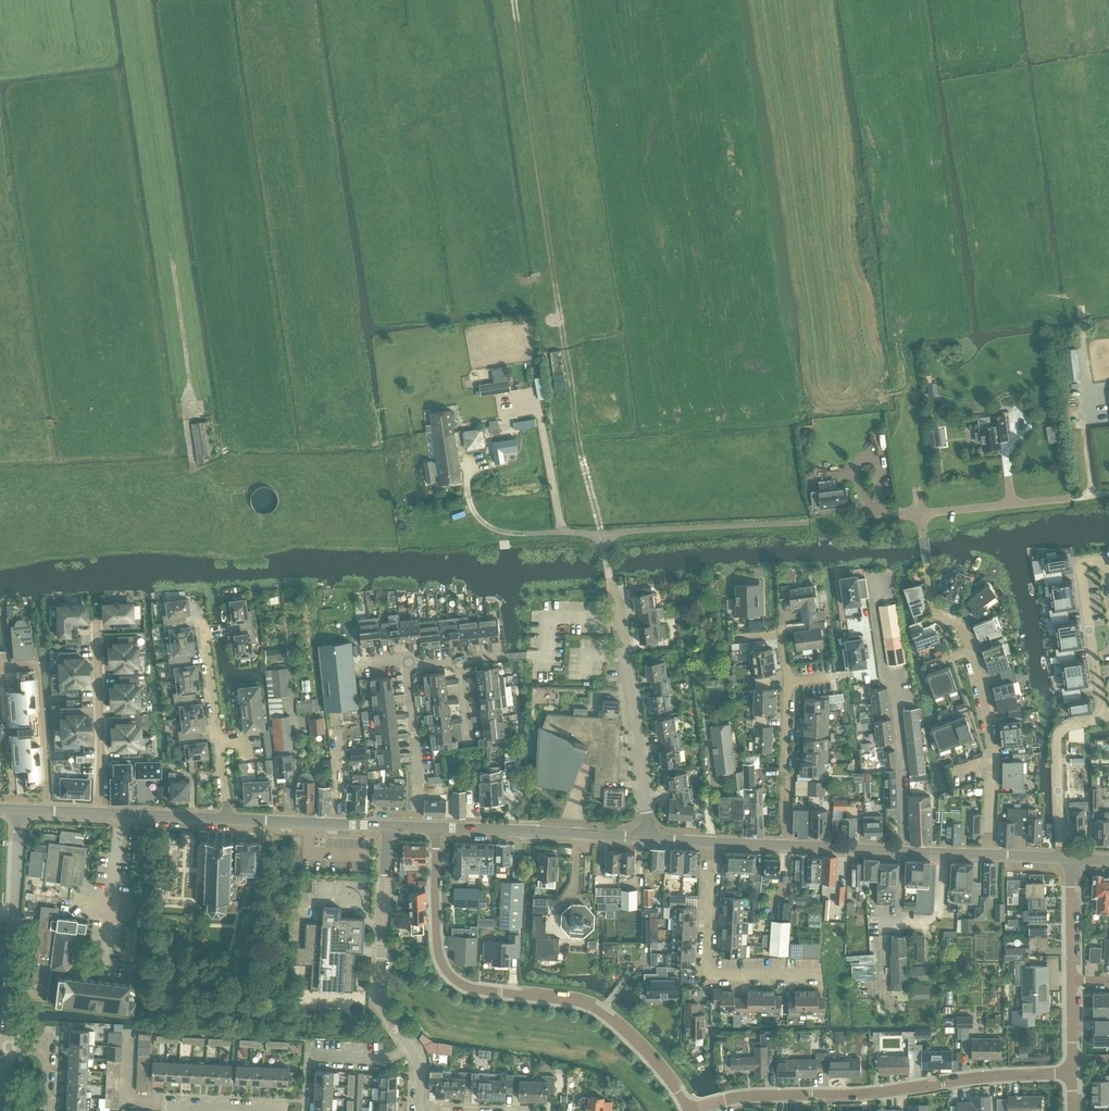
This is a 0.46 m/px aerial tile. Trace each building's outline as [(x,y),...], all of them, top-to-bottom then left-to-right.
[(561,349),(551,351),(557,389),(567,388),(561,349)] [(1073,356),(1077,355),(1076,349),(1063,350),(1066,371),(1075,369),(1073,356)] [(494,382),(480,385),(482,395),(510,390),(509,380),(506,366),(492,368),(494,382)] [(536,378),(540,399),(547,397),(543,377),(536,378)] [(936,383),(927,384),(928,396),(938,395),(936,383)] [(440,480),(440,484),(461,482),(452,410),(430,413),(432,426),(426,427),(426,432),(433,431),(438,469),(434,470),(433,461),(424,462),(427,484),(436,483),(436,481),(440,480)] [(980,433),(975,433),(976,443),(981,442),(982,451),(1000,449),(999,442),(1007,441),(1004,416),(990,417),(991,426),(979,427),(980,433)] [(514,429),(536,426),(535,419),(513,423),(514,429)] [(203,455),(213,454),(208,420),(192,423),(197,463),(204,462),(203,455)] [(489,421),(491,434),(500,433),(498,420),(489,421)] [(939,430),(928,431),(930,447),(941,446),(939,430)] [(517,450),(516,438),(492,442),(495,463),(504,462),(503,452),(517,450)] [(847,505),(845,487),(818,490),(811,491),(813,504),(820,503),(820,508),(847,505)] [(1041,558),(1044,578),(1061,575),(1060,569),(1069,568),(1067,554),(1056,556),(1055,552),(1046,553),(1047,557),(1041,558)] [(950,598),(950,602),(959,603),(961,590),(957,590),(964,574),(953,569),(942,594),(950,598)] [(1045,578),(1046,585),(1049,584),(1051,597),(1073,593),(1071,580),(1062,581),(1061,575),(1045,578)] [(842,589),(840,589),(841,598),(843,597),(844,606),(860,604),(859,595),(867,594),(865,578),(856,579),(856,577),(840,579),(842,589)] [(972,581),(966,579),(963,586),(969,588),(972,581)] [(924,607),(921,584),(920,584),(905,589),(904,587),(903,587),(913,615),(922,612),(921,608),(924,607)] [(736,585),(737,614),(758,614),(758,610),(763,610),(763,594),(758,594),(758,585),(736,585)] [(802,622),(802,623),(824,620),(823,611),(816,612),(815,605),(816,605),(815,595),(816,595),(815,585),(790,589),(791,597),(789,597),(791,608),(800,607),(802,622)] [(982,605),(996,595),(989,585),(967,601),(972,609),(969,612),(978,619),(987,608),(982,605)] [(638,594),(633,595),(635,611),(639,611),(640,618),(658,616),(664,615),(663,607),(655,608),(653,592),(652,593),(651,587),(637,589),(638,594)] [(1051,597),(1053,609),(1050,610),(1051,617),(1067,614),(1066,608),(1075,607),(1073,593),(1051,597)] [(239,621),(240,628),(254,626),(252,610),(247,610),(245,599),(243,600),(243,597),(233,598),(233,601),(231,601),(231,604),(230,604),(231,611),(232,611),(234,622),(239,621)] [(162,614),(163,624),(184,621),(183,614),(188,614),(187,608),(189,608),(188,599),(175,601),(175,598),(167,599),(167,602),(165,602),(167,614),(162,614)] [(113,627),(132,627),(132,605),(126,606),(126,603),(108,604),(108,606),(102,606),(103,617),(105,617),(105,621),(113,621),(113,627)] [(896,603),(879,606),(884,636),(901,633),(896,603)] [(56,608),(49,608),(49,618),(57,618),(57,636),(69,635),(69,629),(78,628),(78,622),(86,621),(86,607),(80,607),(80,605),(62,605),(62,608),(56,608)] [(399,613),(390,614),(393,642),(395,642),(402,641),(399,613)] [(415,645),(414,640),(412,640),(410,619),(400,620),(400,613),(399,613),(402,641),(409,641),(410,645),(415,645)] [(390,621),(380,622),(383,643),(390,642),(390,647),(395,647),(395,642),(393,642),(390,614),(389,614),(390,621)] [(1051,617),(1052,624),(1055,623),(1057,636),(1079,632),(1077,619),(1068,620),(1067,614),(1051,617)] [(380,616),(370,617),(373,644),(375,644),(383,643),(380,622),(380,616)] [(468,616),(459,617),(461,644),(469,643),(469,648),(474,648),(474,643),(471,643),(469,621),(468,616)] [(658,616),(640,618),(641,626),(638,626),(640,643),(650,641),(651,644),(658,643),(658,640),(659,640),(657,624),(660,624),(658,616)] [(987,634),(990,640),(1003,635),(1000,628),(1001,627),(996,616),(992,617),(972,625),(977,637),(987,634)] [(370,617),(360,619),(361,624),(363,645),(370,645),(371,650),(376,649),(375,644),(373,644),(370,617)] [(449,618),(449,624),(451,645),(454,644),(461,644),(458,617),(449,618)] [(414,640),(421,639),(422,639),(420,621),(420,618),(410,619),(412,640),(414,640)] [(451,645),(449,624),(449,618),(439,619),(442,646),(449,645),(450,650),(455,650),(454,644),(451,645)] [(498,618),(488,619),(491,641),(493,640),(500,639),(498,618)] [(432,647),(434,646),(442,646),(439,619),(429,620),(432,647)] [(488,619),(479,620),(481,642),(488,641),(489,646),(494,646),(493,640),(491,641),(488,619)] [(430,647),(430,652),(435,652),(434,646),(432,647),(429,620),(420,621),(422,639),(421,639),(422,648),(430,647)] [(479,620),(469,621),(471,643),(474,643),(481,642),(479,620)] [(11,627),(13,652),(13,659),(33,658),(31,626),(27,626),(27,624),(25,622),(23,621),(18,621),(17,622),(15,624),(15,627),(11,627)] [(169,630),(171,642),(193,639),(192,632),(190,632),(189,627),(184,627),(184,621),(163,624),(164,631),(169,630)] [(795,632),(797,650),(823,646),(820,629),(825,628),(824,621),(808,623),(809,630),(795,632)] [(921,621),(908,625),(911,631),(923,627),(921,621)] [(254,626),(240,628),(241,634),(236,635),(237,646),(236,647),(237,654),(238,653),(238,656),(240,656),(241,659),(251,657),(251,654),(253,654),(251,643),(256,642),(254,626)] [(923,627),(911,631),(917,650),(940,642),(935,630),(925,634),(923,627)] [(1057,636),(1059,649),(1056,649),(1057,656),(1074,653),(1073,647),(1081,646),(1079,632),(1057,636)] [(901,633),(884,636),(889,665),(906,663),(901,633)] [(847,640),(846,640),(850,668),(866,665),(865,657),(869,656),(867,646),(863,647),(862,638),(861,638),(860,634),(847,636),(847,640)] [(113,647),(107,647),(107,657),(137,656),(136,635),(117,636),(118,643),(113,643),(113,647)] [(991,646),(982,649),(985,661),(1006,655),(1002,643),(1005,643),(1004,641),(1007,640),(1006,636),(1003,637),(1003,635),(990,640),(991,646)] [(167,654),(168,662),(189,659),(188,653),(193,652),(192,647),(194,646),(193,639),(171,642),(172,654),(167,654)] [(320,645),(319,645),(326,710),(327,710),(359,707),(352,642),(351,642),(352,647),(320,650),(320,645)] [(748,652),(749,664),(774,660),(772,648),(766,649),(765,643),(750,645),(751,651),(748,652)] [(288,648),(265,650),(266,659),(288,657),(288,648)] [(939,651),(941,657),(947,654),(945,648),(939,651)] [(76,651),(58,652),(58,672),(88,671),(88,662),(82,662),(82,658),(77,658),(76,651)] [(732,652),(730,652),(732,662),(733,662),(741,661),(739,651),(732,652)] [(1074,653),(1057,656),(1058,663),(1061,662),(1063,675),(1085,671),(1083,658),(1075,660),(1074,653)] [(999,670),(1001,677),(1015,673),(1012,665),(1009,666),(1006,655),(985,661),(989,673),(999,670)] [(119,670),(119,676),(137,676),(137,656),(107,657),(107,666),(113,666),(114,670),(119,670)] [(651,679),(652,687),(670,684),(670,676),(666,677),(664,661),(663,661),(663,658),(655,659),(655,662),(645,664),(647,680),(651,679)] [(174,669),(176,680),(198,677),(197,670),(195,670),(194,665),(189,666),(189,659),(168,662),(169,669),(174,669)] [(754,675),(755,682),(770,681),(769,673),(776,672),(774,660),(749,664),(752,664),(754,675)] [(477,677),(472,677),(472,682),(478,681),(478,679),(504,677),(504,676),(498,676),(497,667),(476,669),(477,677)] [(949,667),(937,671),(945,693),(957,689),(949,667)] [(287,669),(266,671),(266,673),(268,697),(282,696),(289,695),(287,669)] [(88,671),(58,672),(59,693),(78,692),(78,685),(82,685),(82,681),(88,681),(88,671)] [(927,677),(925,678),(929,683),(934,697),(945,693),(937,671),(926,675),(927,677)] [(1062,688),(1063,695),(1080,692),(1079,686),(1087,685),(1085,671),(1063,675),(1065,688),(1062,688)] [(25,768),(26,785),(37,784),(36,777),(43,777),(40,745),(29,746),(28,734),(32,734),(32,731),(33,731),(32,725),(31,722),(27,723),(26,710),(37,709),(34,678),(28,679),(27,672),(16,673),(18,691),(7,692),(9,717),(13,717),(14,725),(16,725),(17,735),(15,735),(16,743),(12,743),(14,769),(20,768),(25,768)] [(445,672),(424,674),(425,684),(446,682),(446,680),(445,672)] [(1002,683),(992,685),(995,698),(1016,694),(1013,682),(1016,681),(1015,673),(1001,677),(1002,683)] [(108,687),(109,697),(138,696),(137,676),(119,676),(119,683),(114,683),(114,687),(108,687)] [(172,693),(173,700),(194,697),(193,691),(198,690),(197,685),(199,685),(198,677),(176,680),(177,692),(172,693)] [(392,677),(371,680),(372,690),(393,688),(392,677)] [(504,677),(478,679),(478,681),(479,689),(505,686),(504,677)] [(446,682),(425,684),(426,694),(447,692),(446,684),(452,684),(451,679),(446,680),(446,682)] [(754,688),(754,700),(776,701),(777,689),(770,688),(770,681),(755,682),(755,688),(754,688)] [(670,684),(652,687),(653,695),(649,695),(651,711),(671,708),(669,693),(672,692),(670,684)] [(240,688),(246,731),(265,728),(259,685),(240,688)] [(479,696),(474,696),(474,701),(480,701),(480,698),(506,696),(505,686),(479,689),(479,696)] [(871,690),(872,701),(889,699),(887,687),(871,690)] [(393,688),(372,690),(373,699),(394,697),(393,694),(393,688)] [(447,692),(426,694),(427,704),(448,702),(448,699),(447,692)] [(1080,692),(1063,695),(1064,702),(1067,702),(1069,714),(1074,714),(1074,715),(1081,714),(1080,713),(1091,711),(1089,697),(1081,699),(1080,692)] [(805,698),(805,711),(829,711),(829,702),(844,700),(843,693),(838,694),(832,694),(829,695),(816,696),(816,699),(805,698)] [(394,697),(373,699),(374,709),(395,707),(394,699),(399,699),(399,694),(393,694),(394,697)] [(1007,708),(1009,715),(1022,713),(1021,705),(1018,705),(1016,694),(995,698),(997,710),(1007,708)] [(138,696),(109,697),(109,706),(115,706),(115,710),(120,710),(120,716),(120,717),(139,716),(138,696)] [(268,697),(268,698),(270,716),(284,715),(282,696),(268,697)] [(506,696),(480,698),(480,701),(481,708),(507,706),(506,696)] [(179,707),(181,719),(203,716),(202,708),(200,709),(200,703),(194,704),(194,697),(173,700),(174,708),(179,707)] [(448,702),(427,704),(428,713),(449,711),(448,704),(454,704),(453,698),(448,699),(448,702)] [(296,704),(297,713),(319,711),(318,699),(312,699),(312,703),(296,704)] [(889,699),(872,701),(873,712),(890,710),(889,699)] [(603,805),(616,805),(616,804),(617,804),(625,804),(624,806),(625,806),(626,788),(618,788),(621,717),(620,717),(621,701),(604,700),(604,716),(588,715),(588,708),(575,707),(575,714),(548,713),(543,727),(539,725),(536,785),(571,787),(582,757),(595,762),(594,796),(604,796),(603,805)] [(754,719),(767,719),(767,712),(776,712),(776,701),(754,700),(754,712),(754,719)] [(481,715),(476,716),(477,721),(482,720),(482,718),(503,716),(502,707),(507,706),(481,708),(481,715)] [(78,707),(60,707),(60,728),(90,727),(90,717),(84,718),(83,714),(79,714),(78,707)] [(395,707),(374,709),(375,719),(396,717),(395,714),(395,707)] [(918,708),(903,710),(905,729),(920,727),(918,708)] [(449,711),(428,713),(429,723),(450,721),(450,719),(449,711)] [(799,722),(805,722),(829,723),(829,711),(805,711),(805,718),(803,718),(803,717),(800,717),(799,722)] [(396,717),(375,719),(376,728),(397,726),(396,718),(401,718),(401,713),(395,714),(396,717)] [(999,723),(1000,736),(1021,733),(1020,721),(1023,721),(1022,713),(1009,715),(1009,722),(999,723)] [(284,715),(270,716),(270,719),(273,719),(275,749),(293,747),(289,715),(284,715)] [(110,727),(110,737),(139,736),(139,716),(120,717),(120,723),(115,723),(116,727),(110,727)] [(177,731),(178,739),(199,736),(198,729),(203,729),(202,723),(204,723),(203,716),(181,719),(182,730),(177,731)] [(503,716),(482,718),(482,720),(483,728),(504,726),(503,724),(503,716)] [(661,736),(662,742),(680,740),(679,731),(676,732),(674,716),(655,719),(657,736),(661,736)] [(965,716),(954,720),(961,743),(973,739),(965,716)] [(323,717),(310,719),(312,734),(325,733),(323,717)] [(450,721),(429,723),(430,733),(451,731),(450,724),(456,723),(455,718),(450,719),(450,721)] [(752,725),(752,727),(755,727),(754,751),(771,752),(772,727),(767,726),(767,719),(754,719),(752,718),(752,725)] [(874,721),(876,732),(893,730),(891,719),(874,721)] [(954,720),(942,724),(950,747),(961,743),(954,720)] [(829,723),(805,722),(804,735),(828,735),(829,723)] [(712,726),(717,774),(731,772),(733,790),(743,789),(742,771),(737,772),(731,723),(712,726)] [(932,730),(930,732),(934,737),(939,751),(950,747),(942,724),(931,728),(932,730)] [(397,726),(376,728),(377,738),(398,736),(397,733),(397,726)] [(484,737),(478,738),(479,745),(492,743),(491,737),(505,735),(504,728),(504,726),(483,728),(484,737)] [(90,727),(60,728),(61,749),(80,748),(80,741),(84,741),(84,737),(90,737),(90,727)] [(920,727),(905,729),(907,747),(922,745),(920,727)] [(264,731),(267,758),(272,757),(269,730),(264,731)] [(893,730),(876,732),(877,744),(894,742),(893,730)] [(451,731),(430,733),(432,749),(458,747),(457,740),(452,741),(451,731)] [(398,736),(377,738),(378,748),(399,746),(398,738),(403,737),(403,733),(397,733),(398,736)] [(1012,747),(1012,754),(1026,753),(1026,745),(1023,745),(1021,733),(1000,736),(1001,748),(1012,747)] [(121,751),(122,757),(140,757),(140,736),(110,737),(110,747),(116,746),(116,751),(121,751)] [(199,736),(178,739),(179,748),(184,747),(186,759),(198,757),(198,759),(204,758),(204,756),(209,756),(207,747),(205,747),(205,742),(199,742),(199,736)] [(804,738),(804,750),(828,751),(828,738),(804,738)] [(680,740),(662,742),(663,750),(659,751),(662,767),(681,764),(679,748),(682,747),(680,740)] [(922,745),(907,747),(910,765),(924,763),(922,745)] [(399,746),(378,748),(379,757),(400,755),(399,753),(399,746)] [(351,749),(352,759),(366,758),(364,747),(351,749)] [(883,747),(876,748),(877,752),(878,767),(886,766),(886,767),(897,765),(895,750),(884,751),(883,747)] [(798,757),(798,761),(800,761),(800,762),(824,763),(828,763),(828,751),(804,750),(804,758),(802,758),(802,757),(798,757)] [(400,755),(379,757),(380,768),(401,766),(400,758),(406,757),(405,752),(399,753),(400,755)] [(1026,753),(1012,754),(1012,761),(1002,761),(1002,773),(1028,773),(1028,761),(1026,761),(1026,753)] [(275,756),(278,779),(287,777),(286,776),(290,775),(289,770),(294,769),(292,754),(275,756)] [(753,756),(743,757),(744,788),(746,788),(746,802),(763,802),(762,788),(755,788),(754,768),(759,768),(758,756),(753,756)] [(266,760),(267,773),(274,772),(273,759),(266,760)] [(490,767),(488,767),(489,772),(490,772),(493,804),(504,803),(502,779),(516,778),(516,777),(518,777),(522,777),(522,775),(518,775),(516,775),(514,760),(505,760),(505,769),(501,769),(500,766),(490,767)] [(160,762),(135,762),(135,777),(160,777),(160,762)] [(798,774),(798,780),(811,780),(813,780),(824,781),(824,763),(800,762),(800,774),(798,774)] [(113,778),(110,778),(110,780),(110,785),(110,802),(127,802),(127,779),(130,779),(129,763),(122,763),(113,763),(113,778)] [(240,764),(241,775),(248,774),(246,763),(240,764)] [(924,763),(910,765),(911,774),(914,774),(925,773),(924,763)] [(884,771),(885,807),(897,806),(896,771),(884,771)] [(168,779),(168,799),(180,799),(181,801),(185,801),(186,799),(188,799),(188,779),(174,779),(174,772),(168,772),(168,779)] [(493,804),(490,772),(479,773),(480,780),(479,780),(481,804),(493,804)] [(670,798),(670,799),(684,800),(693,798),(691,787),(688,788),(686,772),(667,775),(669,791),(673,790),(674,798),(670,798)] [(300,810),(314,810),(314,782),(312,782),(312,779),(311,776),(309,774),(306,773),(303,774),(301,776),(300,779),(299,781),(297,781),(297,802),(301,802),(300,810)] [(347,809),(365,810),(367,775),(354,774),(353,784),(348,784),(347,809)] [(862,774),(854,774),(854,782),(862,782),(862,774)] [(1023,774),(1002,774),(1002,786),(1012,786),(1012,793),(1026,793),(1026,786),(1023,786),(1023,774)] [(257,777),(258,781),(259,804),(266,804),(266,802),(272,801),(271,781),(267,781),(267,776),(257,777)] [(60,778),(59,797),(89,798),(90,779),(60,778)] [(395,778),(394,783),(395,783),(395,804),(404,805),(405,778),(395,778)] [(259,804),(258,781),(245,782),(245,784),(242,784),(242,790),(245,790),(246,802),(251,802),(251,804),(259,804)] [(809,795),(809,781),(795,781),(795,795),(809,795)] [(809,781),(809,795),(823,795),(824,781),(809,781)] [(374,804),(384,804),(385,783),(374,782),(374,804)] [(384,804),(395,804),(395,783),(394,783),(385,783),(384,804)] [(317,812),(319,815),(324,815),(327,812),(327,811),(329,811),(330,786),(318,786),(317,812)] [(1097,788),(1089,788),(1089,810),(1090,810),(1097,810),(1097,796),(1097,788)] [(737,796),(719,796),(719,818),(735,817),(735,829),(743,829),(743,796),(743,789),(736,790),(737,796)] [(454,791),(454,817),(466,818),(466,791),(454,791)] [(909,797),(910,842),(910,844),(922,844),(932,844),(931,828),(930,796),(909,797)] [(684,800),(670,799),(669,808),(666,808),(666,815),(669,816),(669,817),(693,819),(694,804),(692,804),(692,799),(693,799),(693,798),(684,800)] [(846,800),(833,800),(833,810),(842,810),(846,810),(846,800)] [(424,817),(426,817),(427,817),(434,817),(438,817),(446,817),(446,801),(425,801),(424,817)] [(1088,801),(1069,802),(1069,810),(1068,810),(1069,833),(1085,833),(1084,811),(1088,811),(1088,801)] [(763,802),(746,802),(746,815),(763,815),(763,802)] [(960,804),(960,810),(960,832),(966,832),(966,834),(979,834),(980,813),(970,812),(971,804),(960,804)] [(1000,821),(999,845),(1012,845),(1013,834),(1019,834),(1020,808),(1020,804),(1014,804),(1014,808),(1007,807),(1006,821),(1000,821)] [(1035,809),(1020,808),(1019,834),(1027,835),(1027,840),(1040,840),(1040,829),(1044,829),(1044,824),(1041,824),(1041,817),(1035,816),(1035,809)] [(793,827),(793,836),(808,836),(808,835),(808,809),(793,809),(793,827)] [(941,829),(940,833),(947,833),(946,842),(960,843),(960,832),(960,810),(951,809),(951,812),(941,811),(941,829)] [(827,810),(810,810),(810,835),(812,835),(814,837),(816,837),(818,835),(826,836),(827,810)] [(1108,842),(1108,812),(1105,811),(1105,820),(1097,819),(1096,842),(1108,842)] [(763,816),(746,815),(747,836),(748,836),(753,837),(756,837),(763,837),(763,836),(763,816)] [(873,816),(863,816),(864,831),(864,837),(874,837),(873,816)] [(882,816),(873,816),(874,837),(883,837),(882,816)] [(842,818),(833,818),(833,835),(848,836),(849,837),(853,838),(855,836),(856,836),(856,818),(842,818)] [(59,841),(58,844),(65,845),(65,842),(79,844),(80,844),(82,833),(66,831),(60,830),(59,837),(59,841)] [(207,855),(207,862),(205,862),(205,864),(207,864),(206,871),(205,871),(205,872),(206,873),(206,880),(205,880),(205,881),(206,881),(205,888),(204,888),(204,889),(198,889),(197,898),(204,898),(205,898),(205,899),(208,899),(208,901),(205,901),(205,906),(208,907),(208,909),(214,914),(221,915),(225,911),(227,911),(227,913),(235,913),(235,911),(238,911),(238,900),(236,900),(237,878),(239,881),(244,882),(247,879),(247,873),(261,874),(261,842),(260,842),(260,843),(252,842),(246,842),(238,842),(237,842),(234,842),(232,842),(232,840),(231,840),(231,841),(230,841),(230,842),(228,842),(224,841),(224,840),(226,840),(226,839),(224,838),(224,837),(223,837),(223,838),(217,838),(217,837),(216,837),(216,838),(214,838),(214,840),(216,840),(215,841),(210,841),(209,841),(209,839),(207,839),(207,840),(206,840),(206,841),(208,841),(207,845),(206,845),(206,846),(207,847),(207,854),(206,854),(206,855),(207,855)] [(47,856),(45,879),(53,880),(54,880),(59,881),(59,882),(71,883),(71,882),(80,883),(85,847),(65,845),(58,844),(49,843),(49,846),(35,844),(34,851),(30,850),(27,875),(41,877),(43,856),(47,856)] [(455,843),(455,877),(468,878),(468,872),(469,843),(467,843),(464,843),(455,843)] [(480,843),(469,843),(468,872),(480,872),(480,843)] [(480,843),(480,872),(493,872),(494,844),(493,844),(488,843),(486,843),(480,843)] [(496,844),(496,873),(507,873),(507,866),(510,866),(510,865),(513,865),(513,858),(510,858),(510,844),(496,844)] [(395,861),(395,871),(406,871),(406,869),(415,869),(415,845),(404,845),(403,855),(402,856),(402,859),(403,860),(403,861),(395,861)] [(415,845),(415,869),(424,869),(424,863),(426,863),(426,861),(427,861),(428,856),(427,856),(427,846),(415,845)] [(651,850),(651,871),(664,872),(665,849),(665,848),(664,848),(660,848),(657,848),(652,848),(651,848),(651,850)] [(683,876),(684,850),(672,849),(670,874),(678,874),(678,876),(683,876)] [(684,850),(683,876),(699,877),(699,868),(696,868),(697,850),(684,850)] [(607,851),(605,870),(612,870),(619,871),(621,852),(607,851)] [(556,856),(556,853),(547,852),(547,855),(540,855),(538,879),(556,880),(557,856),(556,856)] [(621,852),(619,871),(633,872),(635,853),(621,852)] [(726,852),(726,865),(722,865),(722,874),(730,875),(730,871),(740,871),(741,853),(726,852)] [(741,853),(740,871),(750,872),(749,881),(761,881),(762,865),(755,865),(755,854),(741,853)] [(796,854),(795,884),(807,885),(807,883),(808,855),(808,854),(807,854),(796,854)] [(808,855),(807,883),(820,883),(820,873),(821,873),(821,858),(821,857),(808,857),(808,855)] [(824,856),(822,882),(835,883),(837,857),(824,856)] [(864,859),(864,861),(864,863),(864,879),(866,879),(877,880),(877,889),(878,889),(877,902),(895,903),(896,889),(897,889),(899,867),(899,863),(879,862),(879,860),(879,859),(877,859),(866,858),(864,858),(864,859)] [(764,859),(763,876),(780,876),(780,860),(764,859)] [(906,868),(905,887),(917,888),(918,861),(906,860),(906,868)] [(929,888),(930,861),(918,861),(917,888),(929,888)] [(863,863),(852,862),(852,889),(857,889),(863,889),(863,863)] [(951,862),(950,889),(954,889),(953,903),(979,904),(980,890),(972,890),(973,863),(951,862)] [(975,917),(986,917),(986,907),(992,907),(992,897),(994,897),(995,863),(984,863),(984,896),(982,896),(981,906),(975,906),(975,917)] [(1026,888),(1026,896),(1046,896),(1046,895),(1044,895),(1043,882),(1044,882),(1043,882),(1043,874),(1029,874),(1030,882),(1026,882),(1026,879),(1007,880),(1007,897),(1010,897),(1010,896),(1013,895),(1013,889),(1017,889),(1017,888),(1026,888)] [(1097,913),(1104,913),(1106,877),(1103,876),(1099,874),(1094,876),(1093,897),(1098,898),(1097,913)] [(500,927),(511,927),(511,934),(510,941),(510,943),(485,942),(484,957),(493,957),(493,964),(510,964),(511,949),(519,949),(520,941),(521,928),(523,882),(502,881),(502,884),(500,927)] [(835,903),(843,903),(845,886),(836,885),(835,903)] [(597,887),(595,887),(595,902),(597,902),(597,910),(598,910),(605,910),(605,918),(614,918),(614,902),(621,902),(621,887),(597,887)] [(479,902),(479,889),(479,888),(455,888),(454,906),(478,907),(479,902)] [(622,889),(622,909),(637,909),(637,889),(622,889)] [(426,891),(410,892),(410,907),(426,906),(426,903),(427,903),(427,899),(426,898),(426,891)] [(670,906),(674,906),(684,907),(685,896),(670,895),(670,906)] [(724,901),(723,909),(743,910),(743,898),(738,897),(725,897),(721,896),(721,901),(724,901)] [(1029,897),(1029,909),(1046,908),(1046,896),(1026,896),(1026,897),(1029,897)] [(778,916),(788,917),(788,902),(779,902),(778,916)] [(995,903),(996,921),(1005,920),(1004,903),(995,903)] [(126,998),(128,984),(79,978),(64,976),(65,968),(71,964),(75,931),(84,932),(85,923),(76,921),(76,919),(67,917),(56,916),(57,909),(41,906),(31,986),(47,991),(46,996),(46,1001),(132,1011),(133,999),(126,998)] [(426,906),(410,907),(411,922),(411,934),(424,933),(424,922),(426,921),(426,914),(427,913),(427,909),(426,909),(426,906)] [(645,911),(642,911),(642,942),(651,942),(651,941),(650,929),(650,917),(650,906),(645,906),(645,911)] [(669,906),(668,918),(673,918),(693,919),(693,912),(696,912),(696,908),(684,907),(674,906),(670,906),(669,906)] [(312,964),(310,990),(352,992),(355,943),(363,943),(363,941),(365,917),(341,916),(341,908),(323,907),(322,923),(320,923),(321,921),(315,921),(315,922),(306,922),(305,947),(297,946),(296,964),(305,964),(312,964)] [(1029,909),(1029,922),(1047,922),(1046,908),(1029,909)] [(720,916),(720,920),(742,921),(743,910),(723,909),(723,916),(720,916)] [(570,912),(569,928),(585,929),(586,926),(591,926),(592,916),(586,915),(586,912),(570,912)] [(673,918),(673,930),(695,931),(695,927),(693,927),(693,919),(673,918)] [(961,925),(961,931),(974,931),(974,918),(969,918),(961,918),(961,925)] [(720,920),(720,924),(722,925),(722,932),(741,933),(748,933),(749,922),(742,921),(720,920)] [(769,953),(788,954),(788,943),(790,922),(771,920),(769,953)] [(533,922),(532,935),(534,935),(537,935),(536,939),(536,959),(538,959),(558,960),(559,939),(559,938),(549,938),(547,938),(545,937),(546,922),(533,922)] [(1029,922),(1029,935),(1047,935),(1047,922),(1029,922)] [(452,928),(452,936),(477,937),(478,926),(471,926),(470,928),(452,928)] [(915,928),(886,928),(886,968),(915,968),(915,928)] [(673,930),(672,942),(691,943),(692,941),(692,935),(695,936),(695,931),(673,930)] [(718,941),(718,944),(739,945),(740,945),(741,933),(722,932),(721,939),(719,939),(718,941)] [(1047,935),(1029,935),(1029,941),(1029,948),(1047,948),(1047,941),(1047,935)] [(456,949),(455,962),(476,963),(477,941),(477,937),(449,936),(449,948),(456,949)] [(672,942),(671,954),(693,955),(694,951),(691,950),(691,943),(672,942)] [(718,944),(718,948),(721,948),(720,956),(746,957),(746,945),(739,945),(718,944)] [(1090,962),(1101,963),(1102,948),(1091,947),(1090,962)] [(667,953),(666,965),(671,966),(690,967),(691,959),(693,959),(693,955),(671,954),(667,953)] [(1014,960),(1015,985),(1048,984),(1048,966),(1024,967),(1024,966),(1022,966),(1022,960),(1014,960)] [(136,962),(130,961),(128,981),(134,981),(136,962)] [(645,985),(644,985),(644,986),(647,985),(647,997),(660,997),(660,998),(661,998),(661,997),(667,997),(667,998),(668,998),(668,997),(678,997),(677,977),(667,977),(667,966),(657,966),(657,973),(656,973),(644,974),(645,985)] [(1048,984),(1015,985),(1022,985),(1022,1010),(1013,1010),(1013,1024),(1034,1024),(1034,1010),(1039,1010),(1039,1011),(1046,1010),(1048,1010),(1048,984)] [(860,1002),(854,1002),(854,1016),(861,1016),(861,1009),(874,1009),(874,987),(860,987),(860,1002)] [(887,987),(874,987),(874,1009),(887,1009),(887,1016),(894,1016),(894,1002),(887,1002),(887,987)] [(900,1002),(894,1002),(894,1016),(901,1016),(901,1009),(914,1009),(914,987),(900,987),(900,1002)] [(928,987),(914,987),(914,1009),(927,1009),(927,1016),(934,1016),(934,1002),(928,1002),(928,987)] [(721,989),(714,989),(714,1003),(714,1005),(720,1005),(720,1014),(721,1014),(721,1012),(727,1012),(727,1014),(733,1014),(733,1026),(740,1026),(740,1014),(740,1000),(740,997),(734,997),(734,991),(721,991),(721,989)] [(747,997),(740,997),(740,1000),(740,1014),(755,1014),(755,1013),(760,1013),(761,991),(747,991),(747,997)] [(774,991),(761,991),(760,1013),(767,1013),(767,1014),(781,1014),(781,997),(774,997),(774,991)] [(806,1018),(806,1015),(806,991),(795,991),(795,999),(788,999),(788,1015),(800,1015),(800,1018),(806,1018)] [(817,991),(806,991),(806,1015),(824,1015),(824,999),(817,999),(817,991)] [(1093,1005),(1108,1005),(1108,992),(1093,992),(1093,1005)] [(159,993),(157,1006),(175,1008),(175,1002),(176,995),(159,993)] [(289,993),(288,1010),(298,1010),(299,994),(289,993)] [(704,1014),(698,1014),(698,1003),(685,1003),(685,1036),(704,1036),(704,1014)] [(1093,1005),(1093,1019),(1108,1018),(1108,1005),(1093,1005)] [(957,1017),(945,1017),(945,1026),(957,1026),(961,1026),(961,1042),(968,1042),(968,1026),(972,1026),(972,1017),(957,1017)] [(1093,1032),(1108,1031),(1108,1018),(1093,1019),(1093,1032)] [(70,1029),(69,1043),(88,1044),(94,1044),(94,1031),(89,1031),(70,1029)] [(1093,1032),(1093,1045),(1108,1045),(1108,1031),(1093,1032)] [(844,1032),(834,1032),(834,1043),(844,1042),(844,1032)] [(755,1057),(731,1057),(731,1068),(755,1068),(755,1076),(767,1076),(766,1049),(770,1049),(777,1049),(777,1034),(769,1034),(760,1034),(760,1042),(752,1042),(752,1047),(755,1046),(755,1057)] [(108,1038),(108,1045),(121,1046),(122,1038),(108,1038)] [(972,1038),(972,1058),(1001,1058),(1001,1038),(972,1038)] [(241,1040),(240,1046),(241,1046),(241,1052),(248,1053),(248,1047),(251,1047),(252,1040),(241,1040)] [(432,1042),(424,1046),(428,1053),(437,1053),(437,1054),(451,1054),(452,1045),(438,1043),(432,1042)] [(69,1043),(68,1056),(87,1057),(92,1058),(92,1051),(88,1051),(88,1044),(69,1043)] [(915,1059),(915,1044),(909,1044),(909,1056),(878,1056),(879,1073),(909,1073),(909,1059),(915,1059)] [(922,1044),(915,1044),(915,1059),(922,1059),(922,1068),(952,1068),(952,1051),(922,1051),(922,1044)] [(823,1067),(822,1052),(815,1052),(816,1059),(777,1059),(777,1076),(816,1076),(816,1067),(823,1067)] [(829,1052),(822,1052),(823,1067),(830,1067),(830,1076),(860,1075),(859,1058),(830,1059),(829,1052)] [(68,1056),(68,1070),(87,1071),(87,1057),(68,1056)] [(154,1061),(153,1079),(166,1080),(167,1062),(154,1061)] [(167,1062),(166,1080),(179,1080),(180,1062),(167,1062)] [(180,1062),(179,1080),(192,1081),(193,1063),(180,1062)] [(193,1063),(192,1081),(205,1082),(206,1064),(193,1063)] [(206,1064),(205,1082),(218,1082),(219,1064),(206,1064)] [(219,1064),(218,1082),(232,1083),(233,1065),(219,1064)] [(236,1083),(249,1084),(250,1066),(237,1065),(236,1083)] [(250,1066),(249,1084),(262,1084),(263,1067),(250,1066)] [(263,1067),(262,1084),(276,1085),(276,1067),(263,1067)] [(276,1067),(276,1085),(289,1086),(290,1068),(276,1067)] [(68,1070),(67,1083),(86,1084),(87,1071),(68,1070)] [(317,1070),(316,1083),(334,1084),(334,1071),(317,1070)] [(450,1096),(451,1076),(451,1071),(430,1070),(429,1087),(429,1091),(436,1091),(436,1096),(450,1096)] [(464,1088),(471,1088),(472,1072),(459,1071),(459,1077),(451,1076),(450,1096),(464,1097),(464,1088)] [(107,1072),(106,1079),(120,1080),(120,1073),(107,1072)] [(472,1072),(471,1088),(478,1089),(478,1098),(492,1098),(493,1073),(485,1073),(472,1072)] [(493,1073),(492,1098),(506,1099),(506,1090),(513,1091),(513,1074),(501,1073),(493,1073)] [(380,1074),(379,1087),(397,1088),(397,1075),(380,1074)] [(519,1099),(533,1100),(534,1081),(526,1080),(526,1075),(513,1074),(513,1091),(520,1091),(519,1099)] [(534,1081),(533,1100),(547,1101),(548,1092),(555,1093),(555,1076),(542,1075),(542,1081),(534,1081)] [(1092,1082),(1092,1103),(1108,1103),(1108,1076),(1108,1082),(1092,1082)] [(67,1083),(66,1096),(91,1097),(91,1090),(86,1090),(86,1084),(67,1083)] [(316,1083),(315,1096),(333,1097),(334,1084),(316,1083)] [(106,1086),(106,1093),(119,1094),(119,1086),(106,1086)] [(379,1087),(379,1100),(396,1100),(397,1088),(379,1087)] [(100,1110),(109,1110),(109,1107),(118,1107),(119,1094),(106,1093),(105,1098),(101,1098),(100,1110)] [(1004,1099),(1004,1110),(1041,1110),(1041,1095),(1008,1096),(1008,1099),(1004,1099)] [(66,1096),(66,1109),(85,1110),(90,1110),(91,1097),(66,1096)] [(315,1096),(315,1109),(332,1110),(333,1097),(315,1096)] [(990,1096),(971,1097),(971,1103),(957,1103),(958,1110),(990,1110),(990,1096)] [(580,1104),(582,1107),(582,1110),(611,1110),(612,1102),(604,1101),(604,1098),(589,1097),(589,1098),(583,1097),(580,1099),(580,1104)] [(396,1100),(379,1100),(374,1100),(373,1110),(396,1110),(396,1100)]
